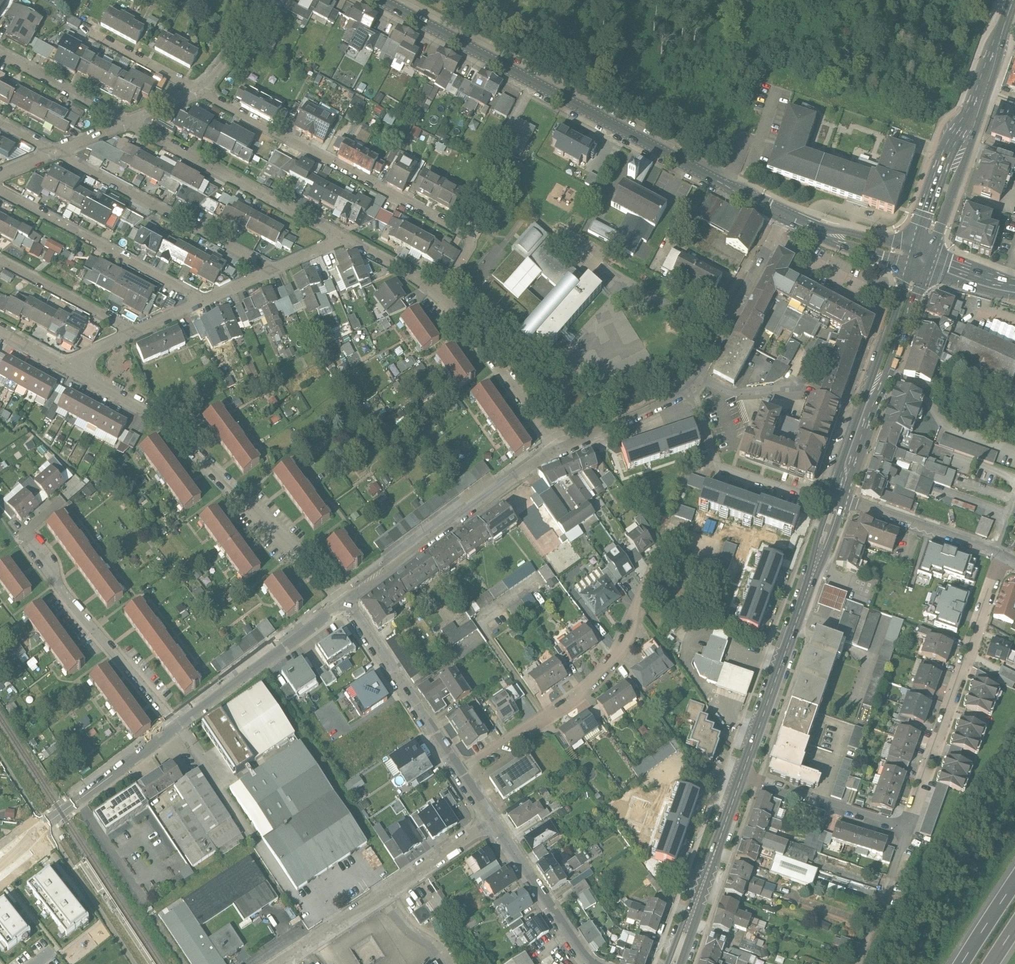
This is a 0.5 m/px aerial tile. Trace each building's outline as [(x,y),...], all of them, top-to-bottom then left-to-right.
[(5,2),(6,3),(0,13),(6,16),(8,12),(12,4),(15,0),(7,0),(5,2)] [(314,1),(308,11),(302,8),(297,16),(308,22),(314,10),(320,0),(312,0),(314,1)] [(314,10),(318,12),(322,5),(328,9),(333,0),(320,0),(314,10)] [(302,8),(292,3),(288,11),(297,16),(302,8)] [(22,10),(12,4),(8,12),(18,18),(22,10)] [(356,23),(352,30),(356,32),(367,12),(357,6),(350,20),(356,23)] [(39,24),(22,14),(24,11),(22,10),(18,18),(9,35),(29,46),(43,21),(41,20),(39,24)] [(101,26),(118,35),(128,18),(122,14),(120,17),(109,11),(101,26)] [(367,12),(356,32),(349,44),(350,44),(348,48),(359,53),(371,30),(377,17),(367,12)] [(238,16),(227,13),(226,19),(236,21),(238,16)] [(67,15),(65,22),(78,29),(81,22),(67,15)] [(134,21),(128,18),(118,35),(136,44),(144,30),(133,24),(134,21)] [(398,29),(391,43),(397,46),(394,52),(387,48),(384,54),(395,59),(409,34),(398,29)] [(347,30),(342,40),(349,44),(356,32),(352,30),(351,32),(347,30)] [(374,32),(366,49),(372,52),(381,35),(374,32)] [(62,45),(59,52),(60,53),(75,60),(81,49),(82,47),(71,41),(72,40),(61,34),(57,42),(62,45)] [(395,59),(394,61),(410,70),(416,60),(419,53),(413,50),(419,40),(409,34),(395,59)] [(173,59),(182,42),(176,39),(174,41),(163,35),(155,50),(173,59)] [(275,44),(266,40),(263,45),(273,50),(275,44)] [(55,50),(38,41),(33,51),(49,60),(55,50)] [(182,42),(173,59),(190,69),(198,54),(187,48),(188,45),(182,42)] [(93,53),(89,54),(81,49),(75,60),(81,63),(106,77),(110,69),(97,62),(98,59),(97,54),(93,53)] [(55,50),(49,60),(55,63),(60,53),(59,52),(55,50)] [(440,51),(433,64),(429,62),(422,75),(421,76),(436,84),(443,70),(450,57),(441,52),(440,51)] [(75,60),(60,53),(55,63),(75,74),(77,71),(81,63),(75,60)] [(461,62),(450,57),(443,70),(453,75),(461,62)] [(421,62),(416,72),(422,75),(429,62),(423,59),(421,62)] [(416,60),(410,70),(415,72),(421,62),(416,60)] [(106,77),(81,63),(77,71),(102,84),(106,77)] [(152,83),(132,72),(129,79),(110,69),(106,77),(125,87),(145,97),(151,86),(153,83),(152,83)] [(453,75),(443,70),(436,84),(434,86),(445,91),(453,75)] [(492,79),(482,73),(474,87),(480,91),(477,97),(481,99),(492,79)] [(167,81),(156,75),(152,83),(153,83),(151,86),(161,91),(167,81)] [(141,96),(125,87),(106,77),(102,84),(116,92),(113,96),(131,106),(133,101),(137,103),(141,96)] [(464,81),(458,78),(452,88),(458,92),(464,81)] [(492,79),(481,99),(485,101),(489,95),(495,98),(502,84),(492,79)] [(3,80),(0,86),(0,87),(5,90),(15,97),(16,97),(34,107),(38,100),(3,80)] [(9,106),(10,104),(30,114),(34,107),(16,97),(15,97),(5,90),(0,87),(0,102),(9,106)] [(249,92),(241,89),(237,98),(244,102),(249,92)] [(265,100),(249,91),(249,92),(244,102),(241,107),(257,115),(265,100)] [(515,102),(502,96),(494,111),(506,118),(515,102)] [(365,103),(355,98),(351,106),(361,111),(365,103)] [(300,107),(297,113),(302,116),(307,107),(308,107),(310,102),(304,99),(300,107)] [(68,116),(38,100),(34,107),(49,114),(64,123),(68,116)] [(281,108),(265,100),(257,115),(273,124),(276,119),(281,109),(281,108)] [(295,104),(289,115),(295,117),(297,113),(300,107),(295,104)] [(49,114),(34,107),(30,114),(45,122),(44,122),(66,133),(69,126),(48,115),(49,114)] [(308,107),(307,107),(302,116),(295,129),(306,135),(305,136),(311,139),(312,138),(323,143),(330,130),(335,121),(334,121),(308,107)] [(800,114),(788,109),(766,171),(847,199),(846,203),(867,210),(868,206),(893,215),(915,153),(911,151),(913,146),(901,142),(899,147),(887,143),(878,167),(859,160),(855,170),(804,153),(816,119),(812,118),(814,112),(802,108),(800,114)] [(997,122),(1014,128),(1014,112),(1002,108),(1000,114),(997,113),(995,120),(997,121),(997,122)] [(288,113),(281,109),(276,119),(283,122),(288,113)] [(212,121),(194,111),(189,121),(206,130),(206,131),(221,138),(225,130),(211,123),(212,121)] [(169,117),(158,121),(158,124),(173,133),(176,129),(175,128),(179,122),(169,117)] [(221,138),(206,131),(206,130),(189,121),(181,117),(179,122),(175,128),(176,129),(195,139),(195,138),(201,141),(203,139),(217,147),(217,146),(221,138)] [(336,117),(334,121),(335,121),(330,130),(335,133),(342,120),(336,117)] [(510,140),(507,146),(508,146),(521,153),(529,137),(531,138),(535,130),(520,122),(510,140)] [(997,122),(997,123),(994,122),(992,129),(994,130),(992,136),(1011,143),(1014,131),(1014,128),(997,122)] [(240,138),(225,130),(221,138),(236,146),(238,141),(240,138)] [(594,150),(560,132),(552,146),(557,148),(554,153),(563,158),(564,156),(571,160),(570,162),(579,166),(581,161),(586,164),(594,150)] [(369,138),(360,133),(355,142),(364,147),(369,138)] [(505,137),(500,148),(506,151),(508,146),(507,146),(510,140),(505,137)] [(236,146),(221,138),(217,146),(232,154),(233,152),(236,146)] [(154,161),(140,154),(141,152),(128,145),(129,142),(124,140),(121,141),(116,150),(125,155),(150,168),(154,161)] [(338,140),(333,150),(340,153),(345,144),(338,140)] [(238,141),(236,146),(245,151),(245,152),(248,146),(238,141)] [(362,151),(346,143),(340,153),(337,158),(354,167),(362,151)] [(15,148),(7,144),(1,155),(9,159),(15,148)] [(245,151),(236,146),(233,152),(242,156),(245,151)] [(125,155),(116,150),(110,159),(120,165),(121,163),(120,162),(125,155)] [(362,151),(354,167),(369,175),(372,170),(377,161),(377,160),(362,151)] [(980,171),(1007,180),(1009,173),(1013,175),(1014,167),(1014,163),(986,153),(980,171)] [(150,168),(125,155),(120,162),(121,163),(146,176),(150,168)] [(395,157),(390,168),(394,170),(400,160),(395,157)] [(653,229),(654,230),(667,206),(639,192),(653,165),(638,157),(624,184),(623,184),(611,207),(628,216),(618,234),(594,222),(588,232),(612,245),(633,256),(641,241),(646,243),(653,229)] [(394,170),(387,185),(402,193),(409,179),(415,169),(415,168),(400,160),(394,170)] [(199,178),(188,172),(187,173),(182,171),(183,169),(177,166),(174,172),(154,161),(150,168),(172,181),(173,181),(179,184),(183,186),(189,189),(198,194),(204,182),(198,179),(199,178)] [(291,161),(280,170),(290,175),(290,174),(294,166),(298,168),(300,166),(291,161)] [(377,161),(372,170),(379,174),(384,165),(377,161)] [(314,168),(302,162),(300,166),(298,168),(294,166),(290,174),(290,175),(300,180),(299,180),(305,183),(311,172),(314,168)] [(268,164),(259,178),(265,182),(280,171),(268,164)] [(172,181),(150,168),(146,176),(159,183),(159,185),(168,190),(173,181),(172,181)] [(81,183),(55,169),(48,182),(59,188),(73,196),(77,189),(81,183)] [(420,172),(415,169),(409,179),(414,182),(420,172)] [(1007,180),(980,171),(974,192),(1000,201),(1007,180)] [(311,172),(305,183),(305,184),(312,187),(318,176),(311,172)] [(414,182),(413,184),(418,187),(425,174),(420,172),(414,182)] [(590,173),(584,184),(593,188),(598,177),(590,173)] [(443,184),(425,174),(418,187),(415,193),(433,202),(443,184)] [(47,182),(34,175),(26,190),(39,198),(43,190),(42,190),(47,182)] [(322,175),(318,176),(312,187),(313,188),(339,202),(343,194),(323,184),(327,177),(322,175)] [(179,184),(173,181),(168,190),(174,193),(179,184)] [(556,181),(550,195),(572,205),(578,191),(556,181)] [(73,196),(59,188),(48,182),(47,182),(42,190),(43,190),(55,197),(55,196),(69,204),(73,196)] [(218,190),(204,182),(198,194),(207,199),(218,190)] [(305,184),(300,193),(308,197),(313,188),(312,187),(305,184)] [(443,184),(433,202),(451,212),(454,206),(460,193),(443,184)] [(183,186),(176,198),(183,202),(189,189),(183,186)] [(339,202),(313,188),(308,197),(313,200),(313,198),(335,210),(339,202)] [(77,189),(73,196),(87,204),(92,207),(97,209),(103,198),(104,199),(105,197),(99,193),(96,199),(77,189)] [(198,194),(189,189),(183,202),(197,210),(199,208),(207,199),(198,194)] [(460,193),(454,206),(459,208),(466,196),(460,193)] [(358,198),(357,201),(343,194),(339,202),(365,215),(370,204),(358,198)] [(706,194),(695,218),(711,225),(714,219),(718,221),(716,226),(721,228),(724,221),(715,217),(722,201),(706,194)] [(111,195),(109,195),(107,200),(104,199),(103,198),(97,209),(122,222),(128,211),(117,206),(120,201),(119,199),(111,195)] [(111,217),(87,204),(73,196),(69,204),(70,204),(66,211),(80,218),(81,216),(105,229),(111,217)] [(227,209),(207,199),(199,208),(221,220),(227,209)] [(269,223),(236,205),(238,203),(232,200),(227,209),(265,230),(269,223)] [(365,215),(339,202),(335,210),(344,215),(341,221),(346,224),(348,221),(354,224),(369,218),(365,215)] [(380,209),(370,204),(365,215),(369,218),(375,221),(380,209)] [(959,237),(960,237),(963,244),(962,245),(979,250),(978,253),(991,257),(999,233),(996,232),(997,230),(988,227),(991,218),(989,217),(990,214),(966,207),(962,219),(964,220),(959,237)] [(265,230),(227,209),(221,220),(234,228),(236,224),(261,238),(265,230)] [(393,217),(381,210),(375,221),(387,227),(391,219),(393,217)] [(144,220),(128,211),(122,222),(133,229),(144,220)] [(742,213),(726,243),(747,255),(763,224),(742,213)] [(119,221),(111,217),(105,229),(113,233),(119,221)] [(369,218),(354,224),(357,226),(358,229),(375,221),(369,218)] [(391,219),(387,227),(393,230),(415,242),(419,234),(391,219)] [(33,234),(8,220),(4,228),(24,238),(29,241),(33,234)] [(156,227),(149,223),(143,233),(164,245),(168,238),(154,230),(156,227)] [(284,230),(269,223),(265,230),(289,243),(294,245),(296,240),(282,232),(284,230)] [(554,243),(534,225),(511,251),(514,253),(526,264),(527,263),(532,267),(542,275),(542,276),(554,262),(553,262),(558,256),(549,249),(554,243)] [(24,238),(4,228),(0,235),(15,243),(16,241),(21,244),(24,238)] [(289,243),(265,230),(261,238),(276,245),(277,243),(291,251),(294,245),(289,243)] [(415,242),(393,230),(389,238),(411,250),(415,242)] [(699,231),(690,248),(698,253),(707,235),(699,231)] [(162,244),(141,233),(135,245),(136,249),(141,251),(144,250),(146,251),(148,255),(155,259),(160,250),(162,244)] [(41,239),(33,234),(29,241),(35,245),(38,246),(41,239)] [(447,250),(419,234),(415,242),(436,254),(443,257),(447,250)] [(29,241),(24,238),(21,244),(32,250),(35,245),(29,241)] [(193,251),(170,239),(166,246),(174,251),(189,259),(193,251)] [(48,251),(60,257),(64,249),(48,241),(44,249),(48,251)] [(443,257),(436,254),(415,242),(411,250),(426,258),(449,271),(453,263),(451,261),(443,257)] [(166,246),(162,244),(160,250),(164,252),(172,256),(174,251),(166,246)] [(38,261),(44,249),(35,245),(32,250),(29,256),(38,261)] [(457,251),(449,247),(447,250),(443,257),(451,261),(457,251)] [(55,255),(48,251),(42,262),(49,266),(55,255)] [(189,259),(174,251),(172,256),(164,252),(163,254),(185,266),(189,259)] [(224,268),(193,251),(189,259),(220,275),(220,276),(224,268)] [(368,279),(356,252),(347,257),(359,284),(368,279)] [(560,291),(545,308),(527,292),(542,275),(532,267),(527,263),(526,264),(514,253),(493,278),(493,279),(480,293),(484,296),(484,302),(492,308),(497,308),(504,314),(504,319),(512,326),(517,325),(524,332),(519,337),(529,346),(536,339),(549,350),(601,290),(588,278),(577,290),(568,283),(572,278),(554,262),(542,276),(560,291)] [(768,273),(733,338),(750,347),(764,322),(761,321),(767,309),(770,310),(775,301),(781,304),(778,309),(785,313),(787,309),(801,284),(785,275),(793,261),(779,253),(771,267),(770,267),(767,272),(768,273)] [(359,284),(347,257),(338,261),(340,267),(336,268),(346,291),(360,285),(359,284)] [(87,259),(81,269),(88,272),(93,262),(87,259)] [(220,275),(189,259),(185,266),(199,274),(197,277),(208,283),(208,281),(215,284),(220,275)] [(722,277),(698,264),(695,270),(694,269),(688,280),(713,293),(722,277)] [(119,279),(93,265),(89,273),(96,277),(102,280),(115,287),(119,279)] [(313,271),(304,275),(310,288),(315,286),(319,284),(313,271)] [(4,273),(0,278),(0,280),(10,286),(14,280),(4,273)] [(155,292),(122,274),(119,279),(115,287),(135,297),(148,305),(154,295),(154,296),(155,294),(155,293),(155,292)] [(220,275),(215,284),(219,287),(230,281),(220,276),(220,275)] [(304,275),(295,279),(301,292),(304,291),(310,288),(304,275)] [(359,284),(360,285),(362,289),(371,284),(369,279),(368,279),(359,284)] [(115,287),(102,280),(99,284),(98,287),(111,294),(115,287)] [(395,281),(375,297),(386,312),(401,301),(404,299),(398,290),(400,289),(395,281)] [(816,292),(801,284),(787,309),(794,313),(798,307),(806,311),(816,292)] [(315,286),(310,288),(313,296),(317,295),(318,298),(320,297),(315,286)] [(135,297),(115,287),(111,294),(126,302),(124,306),(143,316),(143,315),(148,305),(135,297)] [(313,296),(310,288),(304,291),(311,306),(317,303),(313,296)] [(271,290),(261,294),(267,307),(272,305),(276,303),(271,290)] [(806,311),(793,335),(797,337),(800,332),(811,338),(818,324),(831,300),(816,292),(806,311)] [(257,309),(249,313),(253,322),(264,317),(261,310),(267,307),(261,294),(252,298),(257,309)] [(176,304),(159,295),(152,307),(160,311),(162,312),(174,307),(176,304)] [(962,305),(935,295),(931,297),(925,315),(946,324),(947,320),(955,324),(962,305)] [(44,308),(29,300),(28,303),(25,308),(39,316),(44,308)] [(873,322),(831,300),(818,324),(820,326),(827,329),(829,324),(843,331),(840,337),(832,335),(829,344),(837,347),(856,353),(861,340),(866,343),(873,322)] [(20,306),(11,301),(5,311),(20,319),(21,316),(35,324),(39,316),(25,308),(20,306)] [(401,301),(386,312),(390,317),(406,309),(401,301)] [(152,307),(148,305),(143,315),(149,318),(160,311),(152,307)] [(248,322),(241,305),(236,307),(243,324),(248,322)] [(272,305),(267,307),(270,315),(274,314),(275,317),(277,316),(272,305)] [(267,307),(261,310),(264,317),(266,321),(268,320),(267,317),(270,315),(267,307)] [(58,316),(44,308),(39,316),(59,326),(65,330),(70,320),(59,314),(58,316)] [(240,337),(228,308),(219,312),(225,326),(228,333),(232,340),(240,337)] [(777,308),(769,323),(770,324),(766,332),(773,336),(785,313),(778,309),(777,308)] [(438,341),(417,311),(401,322),(423,352),(438,341)] [(225,326),(219,312),(209,316),(215,330),(219,328),(225,326)] [(996,342),(996,340),(988,336),(988,338),(975,332),(976,330),(968,327),(967,329),(955,324),(947,320),(946,324),(925,315),(912,350),(913,350),(939,363),(949,367),(952,358),(1011,384),(1014,378),(1014,350),(996,342)] [(59,326),(39,316),(35,324),(49,331),(55,334),(59,326)] [(86,324),(72,316),(70,320),(65,330),(79,337),(84,340),(90,327),(86,325),(86,324)] [(818,324),(811,338),(813,339),(820,326),(818,324)] [(193,325),(183,330),(188,341),(199,336),(193,325)] [(65,330),(59,326),(55,334),(49,331),(48,334),(57,339),(56,341),(57,342),(58,343),(59,344),(60,344),(61,344),(62,343),(63,342),(74,348),(79,337),(65,330)] [(225,326),(219,328),(224,339),(226,338),(224,335),(228,333),(225,326)] [(99,333),(90,327),(84,340),(92,344),(94,344),(99,333)] [(1006,336),(1014,340),(1014,330),(1010,328),(1006,336)] [(163,336),(153,340),(154,341),(138,348),(144,363),(160,356),(161,357),(169,353),(168,352),(185,345),(178,330),(163,337),(163,336)] [(733,338),(714,375),(733,385),(753,349),(750,347),(733,338)] [(799,345),(790,340),(787,345),(797,350),(799,345)] [(817,340),(810,354),(815,357),(823,342),(817,340)] [(348,342),(341,346),(347,356),(353,353),(348,342)] [(787,345),(781,357),(790,362),(797,350),(787,345)] [(856,353),(837,347),(828,372),(848,379),(856,353)] [(474,379),(453,348),(437,359),(459,390),(474,379)] [(939,363),(913,350),(912,351),(911,354),(910,357),(906,367),(907,367),(905,371),(905,370),(904,374),(904,375),(919,380),(930,384),(939,363)] [(0,370),(0,377),(7,381),(17,363),(7,358),(2,366),(0,370)] [(776,361),(763,385),(774,383),(783,378),(790,368),(776,361)] [(27,368),(17,363),(7,381),(17,386),(27,368)] [(37,374),(27,368),(17,386),(27,391),(37,374)] [(848,379),(828,372),(823,388),(820,398),(839,405),(848,379)] [(37,374),(27,391),(37,397),(47,379),(37,374)] [(47,379),(37,397),(47,402),(53,392),(57,385),(47,379)] [(930,384),(919,380),(916,387),(927,392),(930,384)] [(494,428),(509,417),(487,386),(472,397),(494,428)] [(1012,388),(1009,389),(1005,396),(1014,400),(1014,387),(1013,386),(1012,388)] [(63,398),(58,408),(68,414),(78,396),(67,391),(63,398)] [(921,397),(902,391),(897,393),(885,427),(902,433),(908,435),(912,424),(913,424),(916,423),(919,413),(918,410),(917,410),(921,397)] [(1005,396),(996,391),(993,398),(1011,406),(1014,400),(1005,396)] [(53,392),(47,402),(44,407),(49,411),(53,405),(58,395),(53,392)] [(58,395),(53,405),(58,408),(63,398),(58,395)] [(78,396),(68,414),(78,419),(87,401),(78,396)] [(780,453),(817,466),(839,405),(820,398),(818,398),(806,399),(798,423),(784,418),(762,410),(754,431),(752,431),(751,435),(748,434),(746,435),(744,441),(780,453)] [(806,399),(784,401),(781,409),(786,411),(784,418),(798,423),(806,399)] [(87,401),(78,419),(88,424),(97,407),(87,401)] [(97,407),(88,424),(98,430),(107,412),(97,407)] [(219,409),(204,420),(224,447),(239,436),(219,409)] [(107,412),(98,430),(107,435),(117,418),(107,412)] [(515,458),(531,447),(509,417),(494,428),(515,458)] [(117,418),(107,435),(118,441),(118,440),(123,430),(127,423),(117,418)] [(693,424),(657,436),(665,457),(666,457),(665,455),(669,454),(670,455),(694,447),(694,445),(698,444),(698,445),(700,445),(693,424)] [(902,433),(885,427),(878,446),(895,452),(897,446),(902,433)] [(123,430),(118,440),(123,443),(129,433),(123,430)] [(123,443),(123,444),(128,446),(135,434),(130,431),(123,443)] [(135,434),(128,446),(133,449),(140,437),(135,434)] [(997,454),(943,435),(939,446),(993,465),(997,454)] [(239,436),(224,447),(244,474),(259,463),(239,436)] [(657,436),(622,449),(629,469),(630,469),(630,467),(634,466),(634,468),(660,459),(659,457),(663,456),(664,457),(665,457),(657,436)] [(933,444),(914,437),(910,448),(903,445),(899,446),(897,446),(895,452),(896,452),(909,457),(916,459),(926,463),(931,448),(933,448),(934,446),(932,445),(933,444)] [(163,481),(178,469),(156,439),(141,451),(163,481)] [(775,468),(780,453),(744,441),(739,456),(775,468)] [(895,452),(878,446),(873,461),(890,467),(893,459),(896,452),(895,452)] [(909,457),(896,452),(893,459),(907,464),(909,457)] [(591,453),(577,458),(583,474),(587,481),(594,476),(589,471),(597,468),(591,453)] [(811,481),(817,466),(780,453),(775,468),(811,481)] [(577,458),(564,463),(570,479),(575,487),(581,483),(576,476),(583,474),(577,458)] [(926,463),(916,459),(911,474),(920,478),(923,469),(933,472),(935,466),(926,463)] [(890,467),(873,461),(867,477),(886,483),(888,478),(894,480),(894,479),(896,475),(889,473),(891,467),(890,467)] [(564,463),(551,468),(558,484),(562,482),(563,486),(565,485),(571,492),(576,488),(575,487),(570,479),(564,463)] [(294,503),(309,492),(289,465),(274,476),(294,503)] [(52,468),(43,476),(56,491),(65,483),(52,468)] [(551,468),(538,473),(543,480),(550,491),(550,490),(558,484),(551,468)] [(185,510),(200,499),(178,469),(163,481),(185,510)] [(920,478),(911,474),(908,481),(902,479),(901,482),(894,479),(894,480),(888,478),(886,483),(889,484),(927,498),(932,482),(920,478)] [(708,480),(691,475),(687,486),(704,492),(706,486),(708,480)] [(35,483),(42,492),(48,498),(56,491),(43,476),(35,483)] [(594,476),(587,481),(595,491),(601,487),(594,476)] [(886,483),(867,477),(861,495),(880,501),(883,493),(886,492),(889,484),(886,483)] [(35,483),(31,479),(26,483),(38,496),(42,492),(35,483)] [(550,491),(543,480),(532,488),(537,495),(531,500),(534,505),(519,516),(537,540),(552,529),(560,539),(577,527),(570,517),(550,490),(550,491)] [(38,496),(26,483),(22,487),(25,491),(33,500),(38,496)] [(586,491),(581,483),(575,487),(576,488),(579,493),(583,491),(584,493),(586,491)] [(82,488),(86,496),(94,492),(90,484),(82,488)] [(452,485),(426,505),(433,514),(459,495),(452,485)] [(760,506),(706,486),(704,492),(699,505),(754,524),(755,520),(760,506)] [(21,487),(19,487),(13,492),(13,494),(17,499),(30,514),(39,506),(33,500),(25,491),(22,487),(21,487)] [(537,495),(532,488),(505,508),(517,525),(543,559),(546,556),(565,580),(586,564),(569,542),(564,545),(560,539),(552,529),(537,540),(519,516),(534,505),(531,500),(537,495)] [(584,507),(570,517),(577,527),(594,514),(579,493),(576,488),(571,492),(580,505),(580,504),(584,507)] [(314,530),(329,519),(309,492),(294,503),(314,530)] [(913,503),(893,496),(889,497),(887,504),(910,512),(913,503)] [(417,498),(410,502),(414,507),(420,504),(417,498)] [(17,499),(8,506),(16,515),(21,521),(30,514),(17,499)] [(0,505),(0,506),(11,519),(16,515),(8,506),(4,502),(0,505)] [(800,516),(761,503),(760,506),(755,520),(794,534),(800,516)] [(426,505),(374,544),(381,553),(433,514),(426,505)] [(695,511),(678,505),(674,517),(691,522),(695,511)] [(504,507),(479,525),(491,542),(492,543),(517,525),(505,508),(504,507)] [(222,551),(238,540),(216,510),(201,521),(222,551)] [(67,554),(83,542),(63,515),(47,527),(67,554)] [(651,530),(641,516),(634,520),(640,529),(641,529),(645,535),(651,530)] [(993,522),(982,518),(975,533),(986,537),(993,522)] [(899,534),(861,520),(858,528),(850,525),(844,543),(861,548),(863,542),(892,553),(899,534)] [(477,523),(452,541),(465,558),(466,560),(491,542),(479,525),(477,523)] [(640,529),(628,538),(633,545),(639,555),(652,545),(645,535),(641,529),(640,529)] [(362,563),(342,536),(326,547),(346,574),(362,563)] [(451,539),(426,557),(438,574),(440,576),(465,558),(452,541),(451,539)] [(244,581),(260,570),(238,540),(222,551),(244,581)] [(87,581),(103,569),(83,542),(67,554),(87,581)] [(725,543),(713,576),(725,580),(737,547),(725,543)] [(844,543),(836,565),(864,574),(868,562),(861,560),(865,550),(861,548),(844,543)] [(624,557),(631,567),(642,559),(639,555),(633,545),(626,550),(629,554),(624,557)] [(976,562),(928,545),(917,575),(931,580),(932,576),(941,579),(943,574),(969,583),(971,578),(975,580),(978,571),(974,570),(976,562)] [(607,558),(622,579),(634,571),(631,567),(624,557),(619,550),(607,558)] [(426,557),(394,581),(406,598),(412,593),(413,594),(417,590),(428,582),(433,579),(432,579),(438,574),(426,557)] [(783,563),(764,557),(751,591),(770,598),(783,563)] [(9,562),(0,569),(0,582),(16,603),(31,592),(9,562)] [(469,605),(476,615),(536,572),(530,563),(469,605)] [(549,587),(557,581),(546,564),(538,570),(549,587)] [(107,608),(123,596),(103,569),(87,581),(107,608)] [(610,572),(608,569),(601,574),(605,579),(611,587),(617,582),(610,572)] [(615,569),(610,572),(617,582),(622,579),(615,569)] [(302,607),(280,577),(265,588),(287,618),(302,607)] [(611,587),(605,579),(591,589),(592,591),(582,599),(593,614),(603,606),(606,609),(620,599),(611,587)] [(394,581),(362,605),(378,630),(395,619),(391,614),(393,613),(392,611),(407,599),(406,598),(394,581)] [(1004,587),(993,618),(1012,624),(1013,625),(1014,618),(1014,581),(1010,581),(1006,584),(1004,587)] [(824,587),(818,607),(828,610),(840,614),(847,595),(835,591),(824,587)] [(934,626),(956,633),(969,597),(947,589),(944,597),(936,595),(928,618),(936,621),(934,626)] [(770,598),(751,591),(739,626),(757,633),(770,598)] [(530,596),(508,611),(514,620),(536,604),(530,596)] [(863,608),(847,602),(844,611),(846,611),(845,615),(836,639),(843,641),(850,644),(863,608)] [(145,642),(160,630),(140,603),(125,615),(145,642)] [(47,646),(63,635),(41,605),(25,616),(47,646)] [(469,605),(463,610),(470,619),(476,615),(469,605)] [(870,609),(857,647),(868,651),(881,613),(870,609)] [(893,618),(863,704),(874,708),(904,621),(893,618)] [(454,624),(442,631),(446,638),(440,643),(446,652),(478,631),(471,622),(458,631),(454,624)] [(266,623),(258,629),(265,638),(273,633),(266,623)] [(599,637),(589,624),(585,627),(594,640),(599,637)] [(585,627),(572,637),(584,654),(589,650),(590,651),(598,645),(594,640),(585,627)] [(942,635),(920,627),(917,633),(930,638),(931,637),(940,641),(942,635)] [(258,629),(211,664),(218,674),(265,638),(258,629)] [(715,629),(704,660),(720,665),(730,635),(715,629)] [(165,669),(180,657),(160,630),(145,642),(165,669)] [(342,631),(315,649),(326,665),(331,672),(351,659),(349,656),(355,652),(342,631)] [(816,632),(791,704),(815,712),(833,659),(837,660),(843,641),(836,639),(816,632)] [(70,676),(85,665),(63,635),(47,646),(70,676)] [(422,672),(397,635),(387,642),(411,679),(422,672)] [(572,637),(559,646),(565,653),(571,662),(572,663),(573,663),(579,658),(579,657),(584,654),(572,637)] [(940,641),(931,637),(930,638),(924,656),(946,664),(949,655),(948,655),(951,645),(940,641)] [(652,640),(639,650),(646,661),(632,671),(644,688),(672,668),(652,640)] [(992,640),(986,658),(1012,667),(1014,659),(1014,656),(1009,654),(1012,647),(992,640)] [(571,662),(565,653),(559,657),(566,666),(571,662)] [(185,696),(200,684),(180,657),(165,669),(185,696)] [(566,666),(559,657),(554,660),(555,661),(561,670),(566,666)] [(704,660),(697,657),(694,666),(700,678),(711,682),(710,683),(719,687),(726,667),(720,665),(704,660)] [(316,683),(301,660),(288,668),(289,669),(282,674),(296,696),(305,690),(316,683)] [(555,661),(552,663),(542,670),(553,687),(559,682),(560,683),(567,678),(561,670),(555,661)] [(336,680),(331,672),(326,665),(317,672),(327,687),(336,680)] [(942,669),(931,665),(930,671),(940,675),(942,669)] [(745,699),(753,676),(738,671),(724,666),(716,689),(731,694),(745,699)] [(352,675),(356,680),(366,673),(362,668),(352,675)] [(930,671),(920,668),(917,677),(937,684),(941,675),(930,671)] [(996,682),(1011,691),(1014,685),(1014,675),(1001,668),(998,675),(1000,676),(996,682)] [(113,710),(128,698),(106,669),(91,680),(113,710)] [(553,687),(542,670),(536,674),(537,677),(531,681),(530,679),(529,679),(540,694),(541,696),(549,691),(549,690),(553,687)] [(988,677),(978,671),(974,682),(975,683),(975,682),(985,686),(988,677)] [(432,687),(421,694),(435,716),(447,708),(442,701),(445,699),(446,700),(451,696),(456,704),(470,694),(455,672),(432,687)] [(540,694),(529,679),(530,679),(528,676),(522,680),(535,697),(540,694)] [(376,684),(372,677),(345,694),(361,717),(387,700),(383,693),(377,684),(376,684)] [(937,684),(917,677),(913,686),(934,694),(937,684)] [(636,688),(629,678),(623,683),(624,684),(630,692),(636,688)] [(975,683),(966,709),(988,717),(997,690),(985,686),(975,682),(975,683)] [(319,686),(316,683),(305,690),(307,694),(319,686)] [(428,683),(418,690),(421,694),(432,687),(428,683)] [(288,701),(296,696),(289,684),(281,690),(288,701)] [(624,684),(611,694),(622,710),(636,699),(630,692),(624,684)] [(262,685),(203,724),(236,774),(295,735),(262,685)] [(934,694),(913,686),(911,692),(919,695),(932,699),(934,694)] [(517,687),(506,694),(507,696),(512,704),(524,696),(517,687)] [(911,692),(907,691),(905,697),(907,697),(917,700),(919,695),(911,692)] [(611,694),(597,704),(599,706),(606,716),(609,719),(622,710),(611,694)] [(507,696),(491,707),(502,725),(519,714),(512,704),(507,696)] [(917,700),(907,697),(904,706),(927,714),(930,705),(917,700)] [(135,739),(150,728),(128,698),(113,710),(135,739)] [(704,706),(690,701),(684,718),(697,723),(699,718),(700,719),(704,706)] [(815,712),(791,704),(786,720),(785,720),(784,722),(785,722),(781,734),(784,736),(804,743),(815,712)] [(606,716),(599,706),(593,711),(600,720),(606,716)] [(927,714),(904,706),(901,716),(910,719),(924,724),(927,714)] [(456,710),(446,717),(450,722),(459,716),(456,710)] [(469,715),(466,711),(459,716),(450,722),(468,749),(488,736),(472,713),(469,715)] [(593,711),(587,715),(594,724),(600,720),(593,711)] [(587,714),(573,724),(584,739),(598,730),(594,724),(587,715),(587,714)] [(910,719),(901,716),(899,715),(896,721),(901,722),(908,725),(910,719)] [(973,719),(962,715),(960,721),(961,721),(971,724),(973,719)] [(700,719),(699,718),(697,723),(690,745),(698,748),(696,754),(704,756),(702,762),(710,765),(710,764),(712,763),(718,746),(717,744),(719,738),(711,735),(713,730),(705,727),(707,721),(700,719)] [(971,724),(961,721),(957,732),(958,733),(957,736),(956,736),(952,747),(962,751),(975,755),(984,729),(971,724)] [(908,725),(901,722),(899,728),(920,735),(921,730),(908,725)] [(584,739),(573,724),(560,733),(560,734),(571,749),(584,739)] [(920,735),(899,728),(895,738),(916,745),(920,735)] [(571,749),(560,734),(554,738),(564,753),(571,749)] [(804,743),(784,736),(781,745),(780,744),(776,756),(774,755),(771,763),(776,765),(799,773),(800,771),(803,761),(808,744),(804,743)] [(916,745),(895,738),(892,747),(913,754),(916,745)] [(401,753),(413,745),(410,740),(397,749),(401,753)] [(681,749),(674,740),(669,743),(676,752),(676,753),(681,749)] [(301,743),(230,790),(254,826),(259,823),(268,837),(334,793),(301,743)] [(669,743),(632,769),(638,779),(676,752),(669,743)] [(414,745),(413,745),(401,753),(391,760),(397,769),(400,767),(403,772),(421,760),(418,755),(420,754),(414,745)] [(913,754),(892,747),(889,757),(909,764),(913,754)] [(962,751),(952,747),(951,747),(947,760),(948,760),(958,763),(962,751)] [(528,753),(490,778),(504,799),(542,775),(528,753)] [(844,758),(831,796),(841,800),(855,762),(844,758)] [(421,760),(403,772),(400,774),(408,786),(417,780),(430,771),(431,770),(423,759),(421,760)] [(958,763),(948,760),(947,760),(944,771),(945,771),(943,775),(942,775),(938,785),(938,786),(948,789),(961,794),(970,768),(958,763)] [(907,770),(887,762),(885,768),(905,775),(907,770)] [(181,780),(171,765),(163,770),(174,786),(181,780)] [(799,773),(776,765),(772,776),(788,781),(787,782),(800,787),(800,785),(813,790),(817,777),(800,771),(799,773)] [(905,775),(885,768),(881,778),(902,785),(905,775)] [(163,770),(137,788),(147,804),(174,787),(174,786),(163,770)] [(245,841),(198,770),(181,780),(174,786),(184,802),(217,852),(221,857),(245,841)] [(430,771),(417,780),(420,785),(433,776),(430,771)] [(344,785),(350,794),(365,784),(359,775),(344,785)] [(850,777),(846,788),(851,790),(852,790),(855,779),(850,777)] [(902,785),(881,778),(878,787),(899,795),(902,785)] [(855,779),(852,790),(857,792),(861,781),(855,779)] [(938,785),(920,836),(930,840),(948,789),(938,786),(938,785)] [(899,795),(878,787),(871,806),(892,814),(899,795)] [(137,788),(125,796),(124,795),(106,808),(94,816),(113,844),(156,816),(147,804),(137,788)] [(775,794),(762,789),(760,795),(773,800),(775,794)] [(443,800),(444,800),(450,809),(456,805),(446,790),(439,794),(443,800)] [(698,796),(680,790),(668,825),(686,831),(698,796)] [(268,837),(263,840),(297,890),(367,843),(334,793),(268,837)] [(773,800),(760,795),(753,814),(775,821),(782,803),(773,800)] [(437,807),(443,803),(452,817),(454,816),(450,809),(444,800),(443,800),(437,805),(437,806),(437,807)] [(217,852),(184,802),(160,818),(193,868),(217,852)] [(443,803),(437,807),(431,812),(445,832),(457,824),(452,817),(443,803)] [(530,803),(510,816),(518,829),(538,816),(530,803)] [(433,840),(445,832),(431,812),(427,806),(417,812),(421,818),(419,820),(424,826),(433,840)] [(5,817),(13,818),(14,809),(6,808),(5,817)] [(421,818),(417,812),(410,817),(419,830),(424,826),(419,820),(421,818)] [(775,821),(753,814),(748,829),(764,835),(766,827),(780,832),(784,825),(775,821)] [(549,822),(525,839),(533,851),(543,845),(558,835),(549,822)] [(268,837),(259,823),(254,826),(263,840),(268,837)] [(394,839),(404,854),(404,855),(421,844),(421,843),(414,833),(408,824),(400,829),(403,833),(394,839)] [(850,829),(837,824),(833,835),(831,840),(844,845),(850,829)] [(668,825),(656,859),(674,866),(686,831),(668,825)] [(764,835),(748,829),(743,844),(758,850),(761,843),(764,835)] [(863,833),(850,829),(844,845),(857,849),(863,833)] [(419,830),(414,833),(421,843),(426,840),(419,830)] [(857,849),(855,855),(861,856),(864,846),(868,835),(863,833),(857,849)] [(828,834),(825,844),(829,846),(831,840),(833,835),(828,834)] [(874,837),(868,835),(864,846),(870,848),(874,837)] [(888,841),(874,837),(870,848),(864,846),(861,856),(866,858),(868,853),(882,858),(884,852),(885,848),(888,841)] [(404,854),(394,839),(384,846),(394,861),(404,854)] [(780,849),(761,843),(758,850),(781,858),(798,864),(801,857),(791,853),(791,852),(780,848),(780,849)] [(758,850),(743,844),(738,858),(754,863),(758,854),(759,850),(758,850)] [(543,845),(533,851),(536,856),(546,850),(543,845)] [(487,848),(471,858),(480,872),(496,861),(487,848)] [(894,851),(885,848),(884,852),(886,852),(883,864),(890,866),(894,851)] [(546,850),(536,856),(540,861),(549,855),(546,850)] [(781,858),(759,850),(758,854),(760,858),(773,862),(773,861),(779,863),(781,858)] [(183,902),(182,900),(159,915),(191,963),(224,963),(222,961),(244,947),(230,926),(208,940),(200,927),(233,905),(244,922),(278,900),(250,857),(183,902)] [(551,858),(536,868),(544,880),(568,864),(566,861),(568,859),(567,857),(555,865),(551,858)] [(575,859),(568,864),(571,869),(572,871),(582,865),(580,863),(578,864),(575,859)] [(568,864),(544,880),(552,891),(566,882),(562,875),(571,869),(568,864)] [(751,871),(735,865),(730,879),(747,885),(749,879),(751,871)] [(499,867),(490,872),(493,877),(502,871),(499,867)] [(785,871),(772,867),(770,873),(783,877),(785,871)] [(493,877),(485,882),(486,883),(494,896),(515,882),(507,868),(502,871),(493,877)] [(590,869),(570,883),(574,888),(594,874),(590,869)] [(89,920),(50,871),(28,888),(67,937),(89,920)] [(490,872),(480,879),(484,884),(486,883),(485,882),(493,877),(490,872)] [(747,885),(730,879),(725,893),(741,899),(745,889),(747,885)] [(766,885),(749,879),(747,885),(762,890),(763,886),(766,887),(766,885)] [(762,890),(747,885),(745,889),(747,892),(762,897),(763,895),(761,894),(762,890)] [(522,891),(510,899),(507,895),(496,902),(500,907),(502,906),(510,918),(511,918),(518,913),(519,914),(520,913),(531,905),(522,891)] [(434,900),(424,906),(432,918),(444,904),(437,894),(432,897),(434,900)] [(5,901),(0,905),(0,941),(8,952),(31,934),(5,901)] [(738,906),(722,901),(717,914),(733,920),(736,913),(738,906)] [(665,907),(650,902),(647,910),(640,908),(638,914),(660,921),(665,907)] [(641,906),(630,903),(629,905),(632,906),(630,911),(638,914),(640,908),(641,906)] [(424,906),(412,914),(420,926),(432,918),(424,906)] [(638,914),(630,911),(628,915),(626,914),(625,917),(636,921),(636,920),(638,914)] [(518,913),(511,918),(510,918),(505,921),(508,927),(523,918),(520,913),(519,914),(518,913)] [(754,920),(736,913),(733,920),(749,925),(750,921),(753,922),(754,920)] [(660,921),(638,914),(636,920),(643,922),(640,930),(655,936),(660,921)] [(733,920),(717,914),(713,928),(728,934),(731,927),(733,920)] [(539,917),(524,927),(528,933),(524,936),(529,945),(549,932),(539,917)] [(520,920),(510,927),(513,932),(523,925),(520,920)] [(749,925),(733,920),(731,927),(749,933),(750,930),(747,930),(749,925)] [(828,929),(830,923),(820,920),(818,925),(828,929)] [(592,923),(578,932),(588,947),(602,937),(592,923)] [(724,939),(715,935),(714,937),(710,936),(705,949),(721,955),(723,949),(726,942),(724,941),(724,939)] [(758,941),(745,936),(742,943),(756,948),(758,941)] [(836,936),(832,948),(850,953),(853,941),(836,936)] [(628,944),(618,940),(617,943),(619,944),(617,949),(626,952),(628,945),(628,944)] [(652,945),(637,940),(634,947),(628,945),(626,952),(647,959),(652,945)] [(756,948),(742,943),(740,950),(753,954),(756,948)] [(617,949),(608,945),(603,952),(623,959),(624,958),(626,952),(617,949)] [(705,949),(700,963),(702,963),(718,963),(719,961),(721,955),(705,949)] [(742,956),(723,949),(721,955),(738,961),(740,962),(742,956)] [(626,952),(624,958),(630,960),(628,963),(646,963),(647,959),(626,952)] [(508,963),(532,963),(525,953),(508,963)] [(721,955),(719,961),(728,963),(736,963),(738,961),(721,955)]
